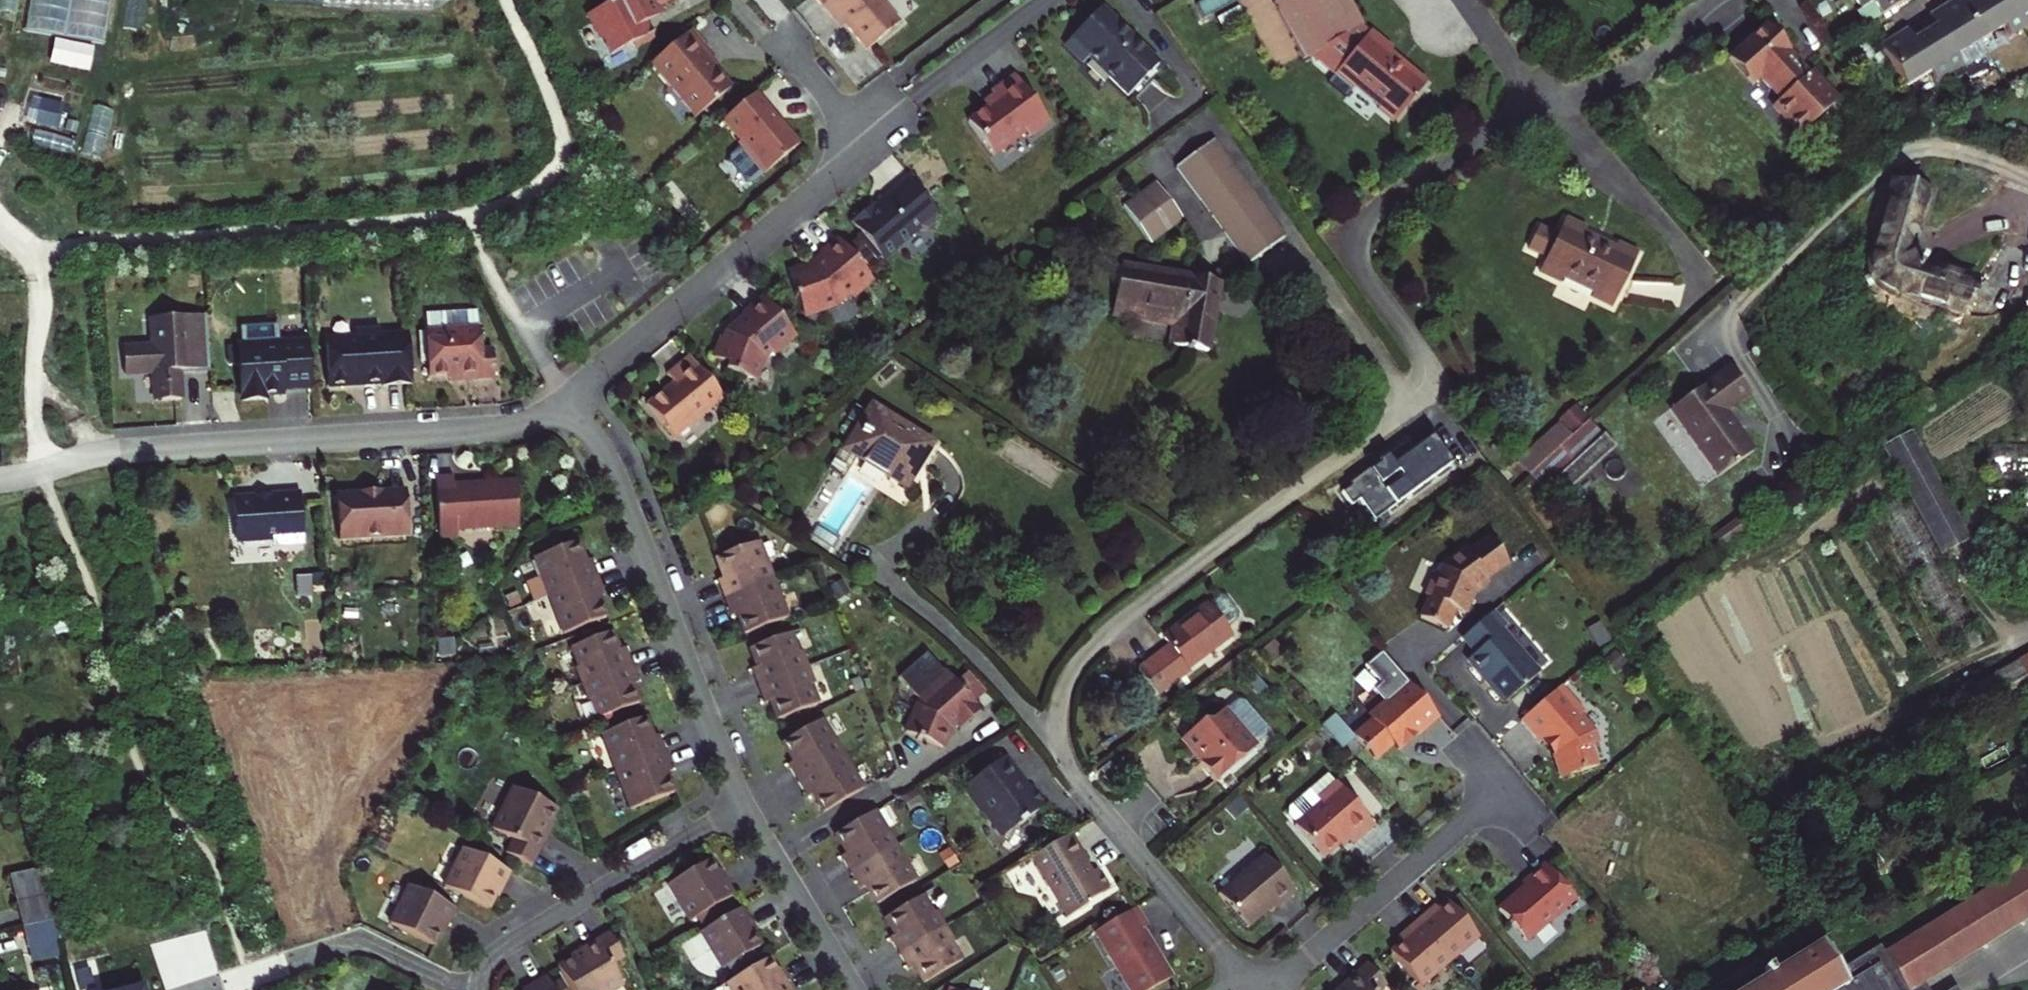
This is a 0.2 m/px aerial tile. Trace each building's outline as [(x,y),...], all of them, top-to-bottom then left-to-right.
[(658,32),(652,20),(662,15),(670,10),(667,4),(674,0),(620,0),(591,15),(604,39),(609,37),(617,53),(658,32)] [(825,11),(829,7),(845,26),(866,51),(899,22),(881,0),(816,0),(825,11)] [(1198,7),(1205,19),(1236,0),(1209,0),(1198,7)] [(1273,4),(1303,58),(1306,56),(1333,77),(1327,85),(1344,97),(1350,90),(1396,123),(1427,80),(1392,55),(1396,49),(1375,33),(1364,25),(1350,0),(1279,0),(1273,4)] [(1861,9),(1856,13),(1862,22),(1869,24),(1908,0),(1855,0),(1861,9)] [(1906,89),(1930,74),(1937,85),(1988,54),(1981,42),(2004,28),(2011,39),(2027,28),(2027,0),(1954,0),(1938,10),(1928,16),(1934,26),(1913,40),(1907,29),(1894,37),(1879,47),(1906,89)] [(829,7),(825,11),(833,20),(840,30),(845,26),(829,7)] [(1128,98),(1158,65),(1096,9),(1079,28),(1056,53),(1074,70),(1084,58),(1128,98)] [(1838,97),(1765,24),(1749,40),(1727,62),(1752,87),(1758,82),(1776,101),(1768,110),(1797,138),(1838,97)] [(691,30),(651,64),(696,117),(731,87),(711,64),(705,57),(710,53),(691,30)] [(1048,123),(1013,76),(986,97),(980,101),(985,109),(967,122),(991,156),(1028,128),(1033,134),(1048,123)] [(77,99),(31,90),(24,130),(43,134),(44,131),(71,136),(72,125),(91,129),(94,113),(76,110),(77,99)] [(773,112),(756,93),(720,123),(740,146),(727,157),(727,160),(748,185),(751,186),(800,145),(773,112)] [(1176,170),(1247,267),(1285,238),(1214,142),(1176,170)] [(873,204),(851,222),(861,234),(855,239),(874,262),(879,258),(882,261),(896,250),(897,252),(922,231),(926,232),(934,226),(934,222),(938,218),(925,203),(929,200),(910,178),(887,197),(888,198),(884,201),(881,203),(880,202),(875,206),(873,204)] [(1123,208),(1151,246),(1183,223),(1155,185),(1123,208)] [(1903,261),(1896,250),(1910,197),(1879,188),(1855,272),(1855,278),(1846,282),(1851,291),(1859,287),(1865,292),(1951,316),(1960,284),(1909,270),(1903,261)] [(1538,272),(1560,283),(1563,275),(1597,292),(1594,299),(1612,308),(1637,258),(1618,249),(1615,256),(1596,247),(1581,239),(1584,232),(1563,222),(1557,233),(1539,225),(1526,251),(1544,260),(1538,272)] [(873,281),(839,240),(823,253),(822,255),(822,257),(825,260),(820,264),(815,269),(806,270),(787,276),(794,295),(793,296),(794,300),(795,299),(802,319),(833,308),(850,294),(857,294),(873,281)] [(1218,284),(1120,264),(1111,310),(1145,317),(1144,323),(1172,329),(1169,342),(1205,349),(1211,318),(1218,284)] [(797,336),(763,296),(742,314),(744,317),(734,325),(726,332),(723,338),(721,337),(714,358),(730,364),(727,370),(759,382),(767,359),(773,354),(774,356),(797,336)] [(210,372),(206,316),(150,320),(151,339),(152,339),(153,345),(124,347),(126,376),(153,374),(154,402),(165,402),(181,400),(179,371),(194,370),(194,373),(210,372)] [(311,389),(308,344),(277,346),(276,328),(246,331),(247,349),(241,349),(244,394),(242,398),(242,403),(266,402),(266,397),(274,396),(283,396),(282,391),(311,389)] [(327,338),(330,390),(363,388),(411,385),(408,333),(385,334),(385,329),(360,331),(360,336),(327,338)] [(484,352),(482,331),(428,334),(431,380),(444,379),(452,378),(452,383),(497,381),(495,352),(484,352)] [(723,398),(690,357),(668,375),(674,383),(663,392),(647,405),(674,438),(723,398)] [(1690,438),(1687,440),(1715,476),(1749,449),(1722,415),(1747,397),(1726,370),(1702,388),(1670,412),(1690,438)] [(858,461),(908,491),(922,467),(936,444),(871,404),(863,417),(852,410),(846,421),(856,427),(841,451),(839,450),(826,471),(845,482),(858,461)] [(1578,406),(1518,464),(1557,505),(1617,448),(1605,434),(1603,436),(1589,422),(1591,420),(1578,406)] [(1971,540),(1911,432),(1882,448),(1942,556),(1971,540)] [(1443,478),(1423,451),(1406,463),(1400,454),(1368,478),(1369,480),(1365,483),(1362,485),(1360,483),(1339,499),(1341,501),(1333,507),(1343,520),(1351,514),(1366,535),(1443,478)] [(453,478),(436,480),(439,539),(457,537),(456,530),(516,526),(514,482),(472,485),(454,486),(453,478)] [(370,494),(336,496),(339,541),(409,537),(406,492),(370,494)] [(304,544),(301,493),(269,495),(269,498),(264,499),(257,499),(257,497),(233,498),(235,538),(240,543),(272,541),(277,546),(304,544)] [(1877,509),(1890,530),(1909,518),(1896,497),(1877,509)] [(1734,519),(1711,536),(1719,547),(1742,530),(1734,519)] [(1507,563),(1487,535),(1464,550),(1462,547),(1439,563),(1433,579),(1430,578),(1426,589),(1422,600),(1426,602),(1419,623),(1449,633),(1456,612),(1466,615),(1471,598),(1473,592),(1487,582),(1485,579),(1507,563)] [(581,551),(578,542),(534,558),(549,597),(598,578),(591,560),(585,562),(581,551)] [(724,599),(773,580),(758,542),(715,559),(720,572),(723,578),(717,581),(724,599)] [(598,578),(549,597),(563,635),(607,618),(604,610),(599,598),(605,596),(598,578)] [(311,579),(295,580),(296,602),(313,601),(311,579)] [(363,580),(341,581),(342,598),(364,597),(363,580)] [(744,635),(787,618),(773,580),(724,599),(731,617),(737,615),(740,625),(744,635)] [(1188,670),(1231,638),(1226,631),(1238,622),(1238,614),(1226,598),(1218,596),(1173,629),(1179,637),(1172,642),(1136,669),(1158,697),(1191,673),(1188,670)] [(1502,701),(1535,673),(1497,629),(1502,625),(1492,613),(1462,639),(1472,651),(1465,657),(1477,671),(1502,701)] [(616,643),(612,632),(571,648),(578,667),(575,668),(581,685),(631,666),(625,648),(619,650),(616,643)] [(758,687),(808,667),(802,651),(798,652),(791,633),(750,649),(753,659),(756,667),(751,669),(758,687)] [(455,640),(438,641),(440,659),(456,658),(455,640)] [(1285,654),(1274,642),(1260,655),(1271,667),(1285,654)] [(960,732),(982,711),(960,688),(947,673),(945,675),(928,653),(898,676),(919,702),(916,705),(911,716),(904,735),(922,743),(921,745),(923,745),(924,743),(932,747),(945,752),(951,738),(949,736),(956,728),(960,732)] [(2004,666),(2021,695),(2027,691),(2027,653),(2004,666)] [(1384,654),(1367,668),(1382,685),(1375,692),(1385,702),(1368,717),(1372,722),(1354,737),(1335,716),(1321,728),(1344,753),(1358,741),(1378,764),(1395,748),(1400,752),(1416,738),(1418,739),(1431,728),(1441,720),(1384,654)] [(631,666),(581,685),(588,702),(591,700),(599,719),(640,704),(635,693),(633,685),(638,683),(631,666)] [(777,720),(818,705),(811,685),(814,684),(808,667),(758,687),(764,704),(770,702),(773,710),(777,720)] [(1583,713),(1560,686),(1520,721),(1539,744),(1544,740),(1551,747),(1556,753),(1560,755),(1564,754),(1569,773),(1593,767),(1588,748),(1591,745),(1592,741),(1592,737),(1592,733),(1578,717),(1583,713)] [(1215,783),(1256,748),(1254,746),(1264,738),(1265,730),(1243,704),(1235,705),(1226,713),(1223,711),(1207,724),(1200,724),(1181,740),(1194,755),(1196,754),(1200,758),(1204,763),(1201,766),(1215,783)] [(616,772),(665,753),(658,735),(653,738),(650,732),(645,718),(602,734),(616,772)] [(797,781),(842,754),(821,719),(781,743),(787,753),(792,761),(787,764),(797,781)] [(665,753),(616,772),(631,810),(674,794),(669,781),(667,774),(672,772),(665,753)] [(823,813),(863,789),(842,754),(797,781),(807,798),(812,795),(818,804),(823,813)] [(1021,779),(1005,757),(965,787),(986,815),(988,814),(1004,836),(1046,805),(1033,787),(1026,791),(1022,785),(1019,781),(1021,779)] [(1377,829),(1330,774),(1289,809),(1289,818),(1326,862),(1340,849),(1343,851),(1347,848),(1351,845),(1355,848),(1377,829)] [(512,840),(505,853),(532,867),(546,840),(547,837),(544,835),(556,810),(513,788),(492,830),(512,840)] [(851,873),(895,846),(875,811),(835,835),(840,844),(846,853),(841,857),(851,873)] [(393,836),(382,831),(374,848),(385,853),(393,836)] [(1086,860),(1071,834),(1032,857),(1050,887),(1052,886),(1070,916),(1087,906),(1086,904),(1109,890),(1098,870),(1091,874),(1087,867),(1084,861),(1086,860)] [(877,905),(916,881),(895,846),(851,873),(861,890),(866,887),(870,894),(877,905)] [(947,872),(959,865),(949,849),(937,856),(947,872)] [(464,850),(445,887),(488,909),(499,888),(502,890),(505,885),(511,873),(464,850)] [(1296,893),(1264,855),(1218,894),(1248,929),(1265,915),(1272,909),(1274,911),(1296,893)] [(668,885),(690,922),(735,895),(725,879),(722,881),(717,872),(710,860),(668,885)] [(1575,899),(1545,865),(1521,886),(1522,888),(1524,893),(1522,896),(1519,897),(1517,894),(1499,910),(1526,942),(1575,899)] [(27,926),(59,918),(48,869),(16,877),(27,926)] [(1731,989),(1919,989),(1968,961),(2027,925),(2027,870),(1879,959),(1884,967),(1850,988),(1825,949),(1778,979),(1774,973),(1770,975),(1765,968),(1731,989)] [(456,910),(409,886),(390,924),(433,946),(442,929),(444,925),(448,927),(456,910)] [(899,954),(945,926),(936,911),(933,913),(922,896),(884,918),(889,925),(894,935),(889,938),(899,954)] [(1426,912),(1415,922),(1449,962),(1478,937),(1448,903),(1440,909),(1431,918),(1426,912)] [(701,933),(723,969),(761,946),(754,934),(748,925),(752,923),(743,908),(701,933)] [(1133,909),(1093,933),(1127,989),(1151,989),(1169,979),(1150,946),(1141,932),(1145,929),(1133,909)] [(68,953),(59,918),(27,926),(36,961),(68,953)] [(1449,962),(1415,922),(1403,932),(1408,937),(1400,944),(1390,952),(1420,987),(1449,962)] [(924,984),(961,961),(951,944),(954,942),(945,926),(899,954),(909,970),(914,967),(919,975),(924,984)] [(582,953),(558,968),(571,989),(614,989),(623,985),(611,966),(624,958),(609,932),(587,946),(580,950),(582,953)] [(769,959),(727,984),(731,989),(792,989),(784,977),(781,979),(777,972),(769,959)] [(1386,986),(1367,963),(1341,985),(1344,988),(1342,989),(1382,989),(1386,986)] [(544,974),(528,984),(531,989),(530,989),(553,989),(544,974)]
